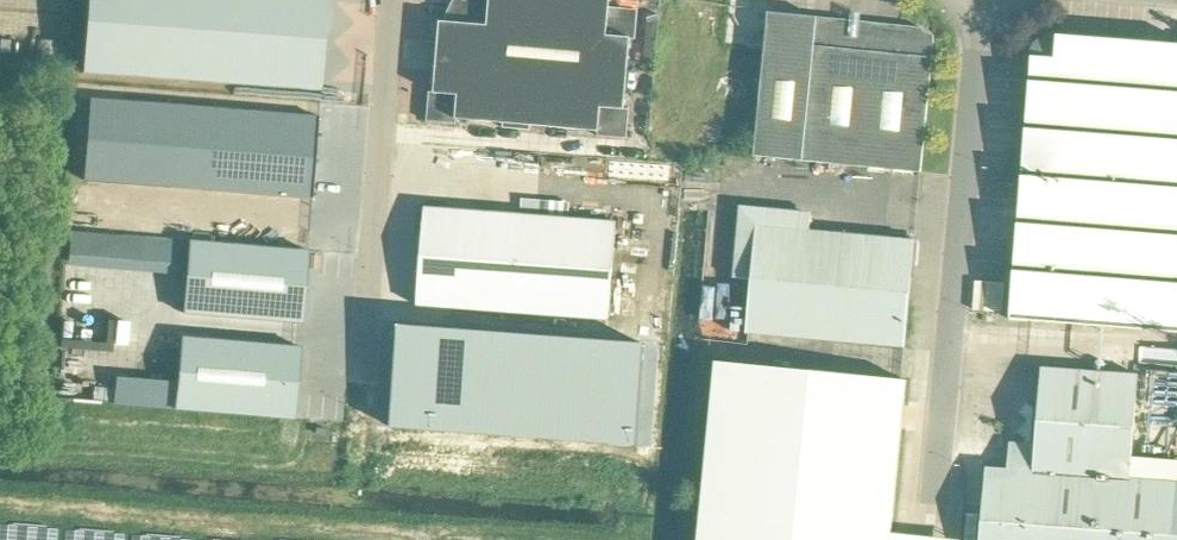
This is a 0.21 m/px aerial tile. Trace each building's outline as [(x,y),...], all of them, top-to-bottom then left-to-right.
[(81,74),(318,91),(325,0),(86,0),(81,74)] [(434,93),(429,93),(427,122),(456,125),(457,120),(503,124),(503,129),(530,131),(531,126),(598,132),(598,137),(627,139),(630,110),(625,109),(631,40),(636,40),(638,11),(610,8),(610,0),(455,0),(453,2),(448,12),(446,22),(437,21),(437,23),(440,23),(434,93)] [(860,17),(851,16),(850,21),(768,13),(754,157),(921,174),(934,37),(921,28),(860,22),(860,17)] [(1022,178),(1176,190),(1176,46),(1057,36),(1048,37),(1040,42),(1034,49),(1032,58),(1022,178)] [(311,199),(317,118),(89,100),(82,182),(311,199)] [(1022,178),(1013,275),(1176,288),(1176,190),(1022,178)] [(446,205),(426,204),(419,210),(418,228),(423,232),(421,257),(417,306),(610,320),(615,245),(617,222),(450,209),(446,205)] [(918,245),(911,237),(893,235),(888,238),(756,226),(747,334),(905,348),(912,267),(916,264),(918,245)] [(188,241),(182,315),(303,324),(308,251),(188,241)] [(1010,320),(1176,333),(1176,288),(1013,275),(1010,320)] [(637,447),(645,345),(398,326),(391,428),(637,447)] [(181,336),(174,410),(294,421),(301,347),(181,336)] [(906,380),(717,362),(699,539),(891,539),(906,380)] [(1176,483),(1130,479),(1139,376),(1041,369),(1036,445),(1033,472),(1008,470),(986,469),(980,539),(1176,539),(1176,483)]
